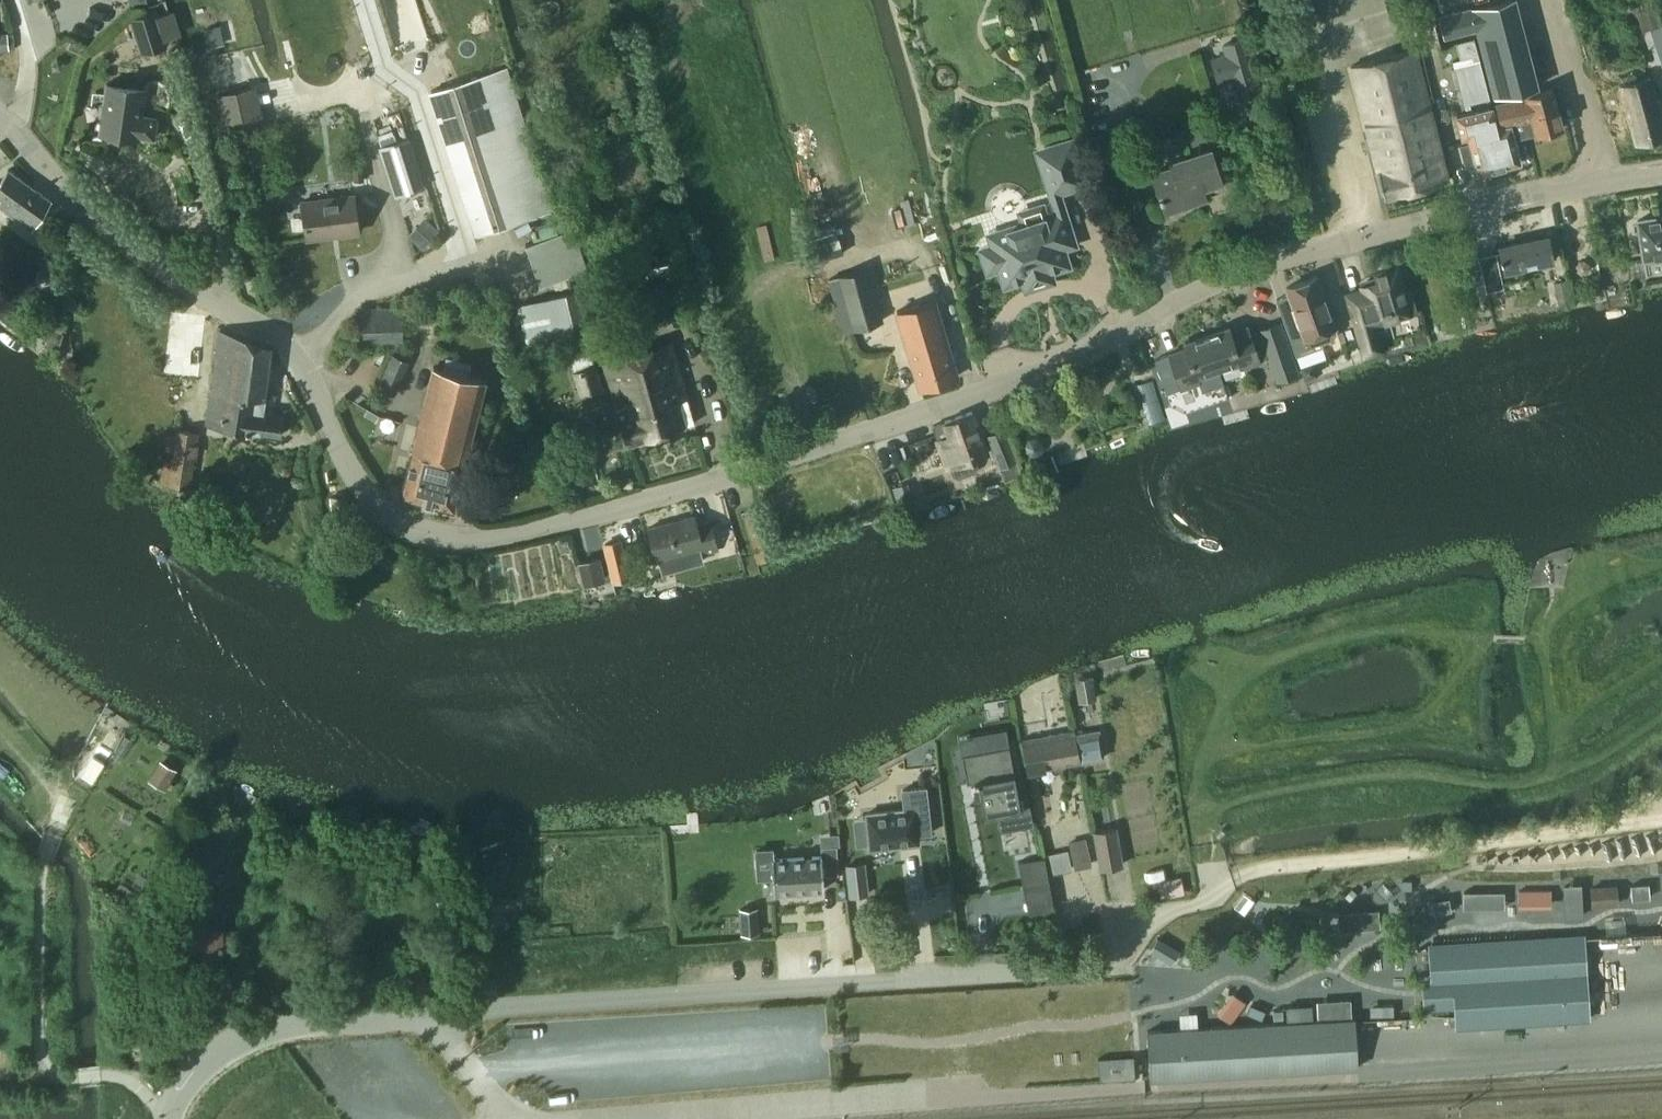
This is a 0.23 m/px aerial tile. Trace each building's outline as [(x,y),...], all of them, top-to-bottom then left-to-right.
[(1444,38),(1472,31),(1478,36),(1493,97),(1537,85),(1515,0),(1495,0),(1438,14),(1444,38)] [(168,46),(157,9),(130,18),(141,54),(168,46)] [(1650,31),(1657,51),(1661,49),(1661,27),(1650,31)] [(0,33),(0,50),(8,50),(8,49),(8,34),(8,33),(0,33)] [(1240,99),(1260,93),(1245,40),(1225,45),(1227,56),(1213,60),(1219,79),(1233,75),(1240,99)] [(1385,197),(1449,181),(1415,49),(1352,66),(1385,197)] [(1490,98),(1480,60),(1454,67),(1464,105),(1490,98)] [(508,66),(422,93),(461,221),(467,238),(554,210),(508,66)] [(1620,84),(1637,145),(1661,138),(1661,115),(1651,75),(1620,84)] [(159,117),(142,115),(146,88),(107,83),(104,104),(101,104),(99,114),(102,114),(100,133),(156,140),(159,117)] [(1553,88),(1527,95),(1534,120),(1525,123),(1527,134),(1536,132),(1536,133),(1563,127),(1553,88)] [(1534,120),(1527,95),(1497,102),(1500,114),(1495,115),(1492,106),(1490,106),(1494,120),(1499,118),(1502,126),(1493,130),(1503,166),(1520,162),(1514,137),(1527,134),(1525,123),(1534,120)] [(1259,102),(1249,105),(1252,118),(1263,115),(1259,102)] [(1494,120),(1490,106),(1457,115),(1462,138),(1469,136),(1470,142),(1461,144),(1466,164),(1470,166),(1476,165),(1478,173),(1503,166),(1493,130),(1502,126),(1499,118),(1494,120)] [(410,138),(380,148),(396,196),(426,186),(410,138)] [(1071,140),(1044,149),(1057,191),(1085,182),(1071,140)] [(260,147),(247,150),(249,160),(263,157),(260,147)] [(1223,181),(1211,147),(1169,161),(1171,166),(1152,173),(1166,213),(1195,203),(1192,192),(1223,181)] [(363,166),(352,168),(354,182),(365,181),(363,166)] [(30,184),(12,171),(0,187),(0,207),(9,213),(30,184)] [(52,200),(30,184),(9,213),(31,229),(52,200)] [(302,200),(307,233),(341,228),(341,233),(359,231),(354,193),(302,200)] [(1025,224),(990,235),(993,243),(1001,271),(1006,284),(1020,280),(1053,269),(1068,265),(1062,247),(1068,245),(1074,244),(1061,201),(1055,203),(1042,207),(1042,206),(1021,212),(1025,224)] [(1644,259),(1661,256),(1661,216),(1638,220),(1644,259)] [(426,223),(410,241),(420,250),(437,233),(426,223)] [(573,228),(526,245),(540,286),(588,270),(573,228)] [(1553,259),(1548,235),(1499,246),(1504,269),(1553,259)] [(43,242),(39,268),(53,270),(57,244),(43,242)] [(1503,287),(1495,253),(1479,257),(1486,291),(1503,287)] [(1577,265),(1576,268),(1577,271),(1580,274),(1583,274),(1586,273),(1588,270),(1589,267),(1588,264),(1585,262),(1582,261),(1579,262),(1577,265)] [(884,320),(875,287),(869,267),(828,279),(844,332),(884,320)] [(1347,294),(1365,355),(1382,350),(1374,324),(1416,312),(1410,291),(1404,293),(1396,268),(1375,274),(1377,281),(1362,286),(1363,290),(1347,294)] [(38,269),(36,285),(55,287),(57,271),(38,269)] [(1283,316),(1297,354),(1322,345),(1321,341),(1322,340),(1334,336),(1336,331),(1335,327),(1336,326),(1318,275),(1287,286),(1296,312),(1283,316)] [(1568,279),(1553,282),(1558,306),(1573,303),(1568,279)] [(593,325),(582,286),(517,305),(529,344),(593,325)] [(920,387),(957,376),(934,302),(898,313),(920,387)] [(404,346),(402,306),(361,307),(364,347),(404,346)] [(1230,326),(1207,334),(1219,370),(1239,363),(1241,368),(1261,361),(1271,358),(1273,366),(1295,358),(1286,333),(1281,320),(1260,327),(1260,329),(1251,332),(1249,326),(1232,331),(1230,326)] [(272,344),(220,329),(207,423),(283,433),(284,417),(264,414),(272,344)] [(1219,370),(1207,334),(1184,342),(1186,348),(1169,353),(1172,363),(1158,367),(1167,392),(1181,387),(1182,389),(1201,382),(1199,377),(1219,370)] [(697,423),(672,339),(604,362),(629,444),(697,423)] [(597,362),(594,363),(593,357),(600,355),(596,340),(537,356),(539,366),(569,358),(572,370),(571,371),(579,396),(606,387),(597,362)] [(391,352),(377,388),(397,396),(411,360),(391,352)] [(412,452),(465,465),(486,379),(433,366),(412,452)] [(989,454),(974,410),(943,421),(948,434),(936,438),(946,468),(950,467),(953,475),(958,478),(976,472),(979,465),(977,458),(989,454)] [(192,488),(200,432),(176,428),(175,433),(167,432),(164,450),(173,451),(172,460),(163,459),(160,483),(192,488)] [(1004,428),(986,435),(999,468),(1018,460),(1004,428)] [(1028,438),(1024,445),(1025,451),(1031,456),(1038,455),(1043,449),(1042,442),(1036,437),(1028,438)] [(454,509),(465,465),(412,452),(401,496),(454,509)] [(649,527),(658,559),(703,547),(704,553),(718,549),(710,520),(697,523),(695,515),(649,527)] [(618,544),(604,548),(608,564),(610,573),(611,573),(624,570),(618,544)] [(600,555),(587,558),(577,560),(583,584),(606,579),(600,555)] [(1097,700),(1093,677),(1075,680),(1079,703),(1097,700)] [(1005,729),(958,738),(967,783),(978,781),(985,816),(997,814),(1030,808),(1025,781),(1015,782),(1005,729)] [(1083,761),(1078,734),(1077,734),(1077,730),(1024,740),(1030,773),(1033,773),(1033,770),(1083,761)] [(1101,730),(1078,734),(1083,761),(1106,757),(1101,730)] [(126,736),(113,757),(120,761),(133,741),(126,736)] [(161,763),(150,782),(166,791),(177,772),(161,763)] [(198,783),(192,794),(199,798),(202,800),(209,789),(204,787),(198,783)] [(903,809),(864,813),(865,818),(868,845),(869,850),(921,844),(920,836),(932,834),(927,788),(901,791),(903,809)] [(1122,865),(1115,827),(1094,831),(1101,869),(1122,865)] [(1069,843),(1070,846),(1076,868),(1090,865),(1084,840),(1069,843)] [(838,874),(837,846),(821,846),(821,856),(773,859),(773,850),(756,851),(757,880),(773,879),(774,892),(824,889),(823,875),(838,874)] [(1047,855),(1052,874),(1072,869),(1067,850),(1047,855)] [(259,852),(243,852),(244,870),(259,870),(259,852)] [(1045,858),(1020,863),(1024,887),(1049,883),(1045,858)] [(863,865),(847,866),(850,898),(866,897),(863,865)] [(1183,893),(1180,877),(1157,882),(1160,898),(1183,893)] [(1243,894),(1233,907),(1245,916),(1255,903),(1243,894)] [(759,933),(757,908),(740,910),(741,934),(759,933)] [(221,953),(220,928),(185,930),(186,956),(221,953)] [(1430,984),(1423,985),(1425,1007),(1454,1004),(1455,1025),(1589,1015),(1583,938),(1583,935),(1427,947),(1430,984)] [(1350,1001),(1316,1003),(1317,1019),(1351,1017),(1350,1001)] [(1357,1068),(1354,1019),(1148,1032),(1151,1080),(1357,1068)]
